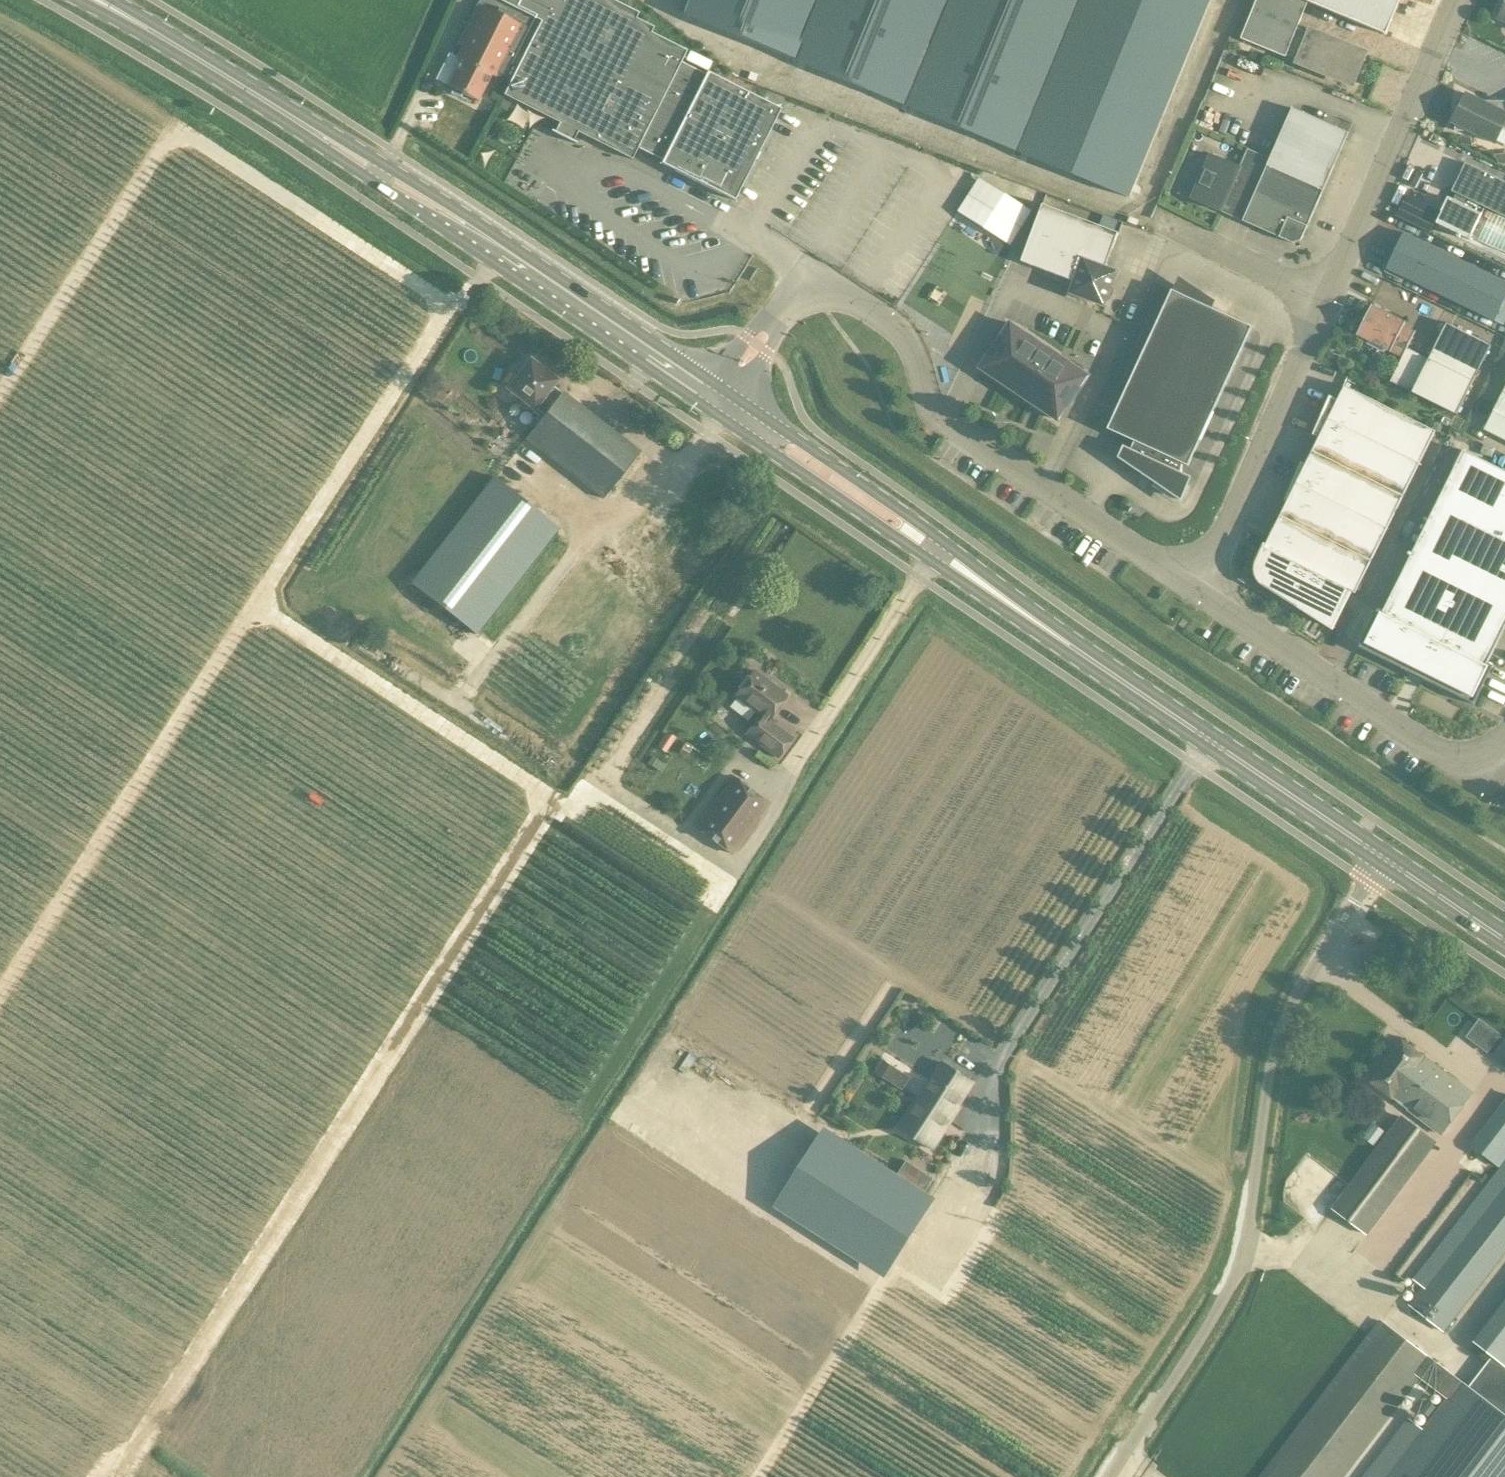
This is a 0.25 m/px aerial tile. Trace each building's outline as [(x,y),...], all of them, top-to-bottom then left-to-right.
[(472,10),(458,39),(464,42),(456,58),(460,60),(448,86),(476,101),(490,74),(494,76),(495,75),(509,82),(503,95),(558,123),(554,131),(550,130),(550,131),(575,144),(576,142),(572,141),(576,132),(631,159),(636,149),(636,148),(661,160),(660,163),(734,200),(780,109),(706,72),(705,74),(680,62),(686,50),(650,32),(653,27),(636,18),(635,18),(636,16),(638,12),(613,0),(478,0),(472,10)] [(683,12),(1130,196),(1210,0),(688,0),(683,12)] [(1241,39),(1287,57),(1287,55),(1298,60),(1298,62),(1351,84),(1364,53),(1310,31),(1309,33),(1298,29),(1309,2),(1303,0),(1257,0),(1241,39)] [(1309,2),(1389,35),(1403,0),(1303,0),(1309,2)] [(1451,122),(1454,124),(1454,130),(1469,130),(1494,143),(1502,128),(1504,129),(1504,101),(1496,101),(1493,107),(1465,93),(1462,100),(1455,100),(1455,115),(1451,122)] [(1292,108),(1242,221),(1294,244),(1302,241),(1349,133),(1292,108)] [(1228,194),(1249,203),(1269,158),(1249,149),(1241,166),(1210,153),(1204,167),(1206,168),(1199,183),(1197,181),(1190,198),(1221,211),(1228,194)] [(1483,208),(1484,207),(1504,217),(1504,182),(1465,162),(1451,191),(1458,194),(1454,201),(1448,198),(1436,223),(1468,239),(1470,235),(1504,252),(1504,219),(1483,208)] [(1118,232),(1042,204),(1021,262),(1075,282),(1070,293),(1104,306),(1116,272),(1105,268),(1118,232)] [(1502,324),(1504,318),(1504,282),(1403,232),(1386,268),(1502,324)] [(1142,472),(1151,477),(1152,478),(1152,476),(1176,492),(1176,493),(1177,493),(1182,464),(1188,466),(1252,327),(1172,290),(1107,429),(1133,441),(1125,459),(1126,459),(1127,458),(1143,469),(1141,473),(1142,473),(1142,472)] [(1415,332),(1403,326),(1405,322),(1371,306),(1356,334),(1365,338),(1367,344),(1382,351),(1387,349),(1402,357),(1390,382),(1395,384),(1455,414),(1490,345),(1446,322),(1428,358),(1412,350),(1407,348),(1415,332)] [(1088,376),(1010,324),(980,368),(1058,420),(1088,376)] [(529,360),(507,388),(531,407),(529,409),(537,415),(534,418),(537,421),(525,437),(603,497),(638,451),(560,392),(559,393),(550,386),(555,380),(541,369),(531,362),(529,360)] [(1435,431),(1344,386),(1338,400),(1329,396),(1313,434),(1319,437),(1312,451),(1402,496),(1435,431)] [(1484,430),(1504,440),(1504,387),(1484,430)] [(1492,666),(1486,664),(1504,626),(1504,472),(1462,450),(1382,612),(1377,609),(1358,647),(1409,672),(1422,679),(1473,704),(1492,666)] [(1287,502),(1280,516),(1370,560),(1402,496),(1312,451),(1306,464),(1301,462),(1284,500),(1287,502)] [(559,526),(494,476),(411,583),(475,634),(559,526)] [(1354,594),(1370,560),(1280,516),(1273,529),(1272,528),(1263,548),(1268,551),(1264,559),(1260,557),(1257,562),(1256,566),(1256,570),(1256,574),(1258,578),(1260,581),(1264,584),(1331,626),(1349,591),(1354,594)] [(1184,629),(1188,622),(1182,618),(1178,625),(1184,629)] [(745,734),(760,746),(777,758),(792,737),(772,720),(774,717),(770,714),(786,695),(754,670),(734,696),(759,716),(745,734)] [(770,803),(734,775),(694,827),(730,855),(770,803)] [(1478,1016),(1464,1034),(1487,1051),(1500,1032),(1478,1016)] [(1504,1038),(1490,1056),(1504,1067),(1504,1038)] [(1471,1093),(1401,1041),(1372,1081),(1441,1133),(1471,1093)] [(883,1060),(875,1072),(887,1079),(894,1068),(883,1060)] [(959,1107),(958,1106),(974,1083),(940,1062),(899,1128),(933,1149),(959,1107)] [(1471,1146),(1499,1168),(1504,1161),(1504,1102),(1471,1146)] [(1436,1142),(1399,1116),(1331,1208),(1366,1234),(1436,1142)] [(826,1133),(782,1202),(885,1268),(929,1199),(826,1133)] [(1450,1325),(1504,1253),(1504,1161),(1499,1168),(1412,1280),(1422,1288),(1408,1305),(1444,1332),(1450,1325)] [(1474,1344),(1504,1368),(1504,1305),(1474,1344)] [(1495,1361),(1472,1390),(1383,1321),(1382,1321),(1262,1476),(1342,1476),(1419,1376),(1450,1400),(1391,1476),(1504,1476),(1504,1369),(1495,1361)] [(1428,1402),(1421,1410),(1428,1416),(1435,1407),(1428,1402)]
